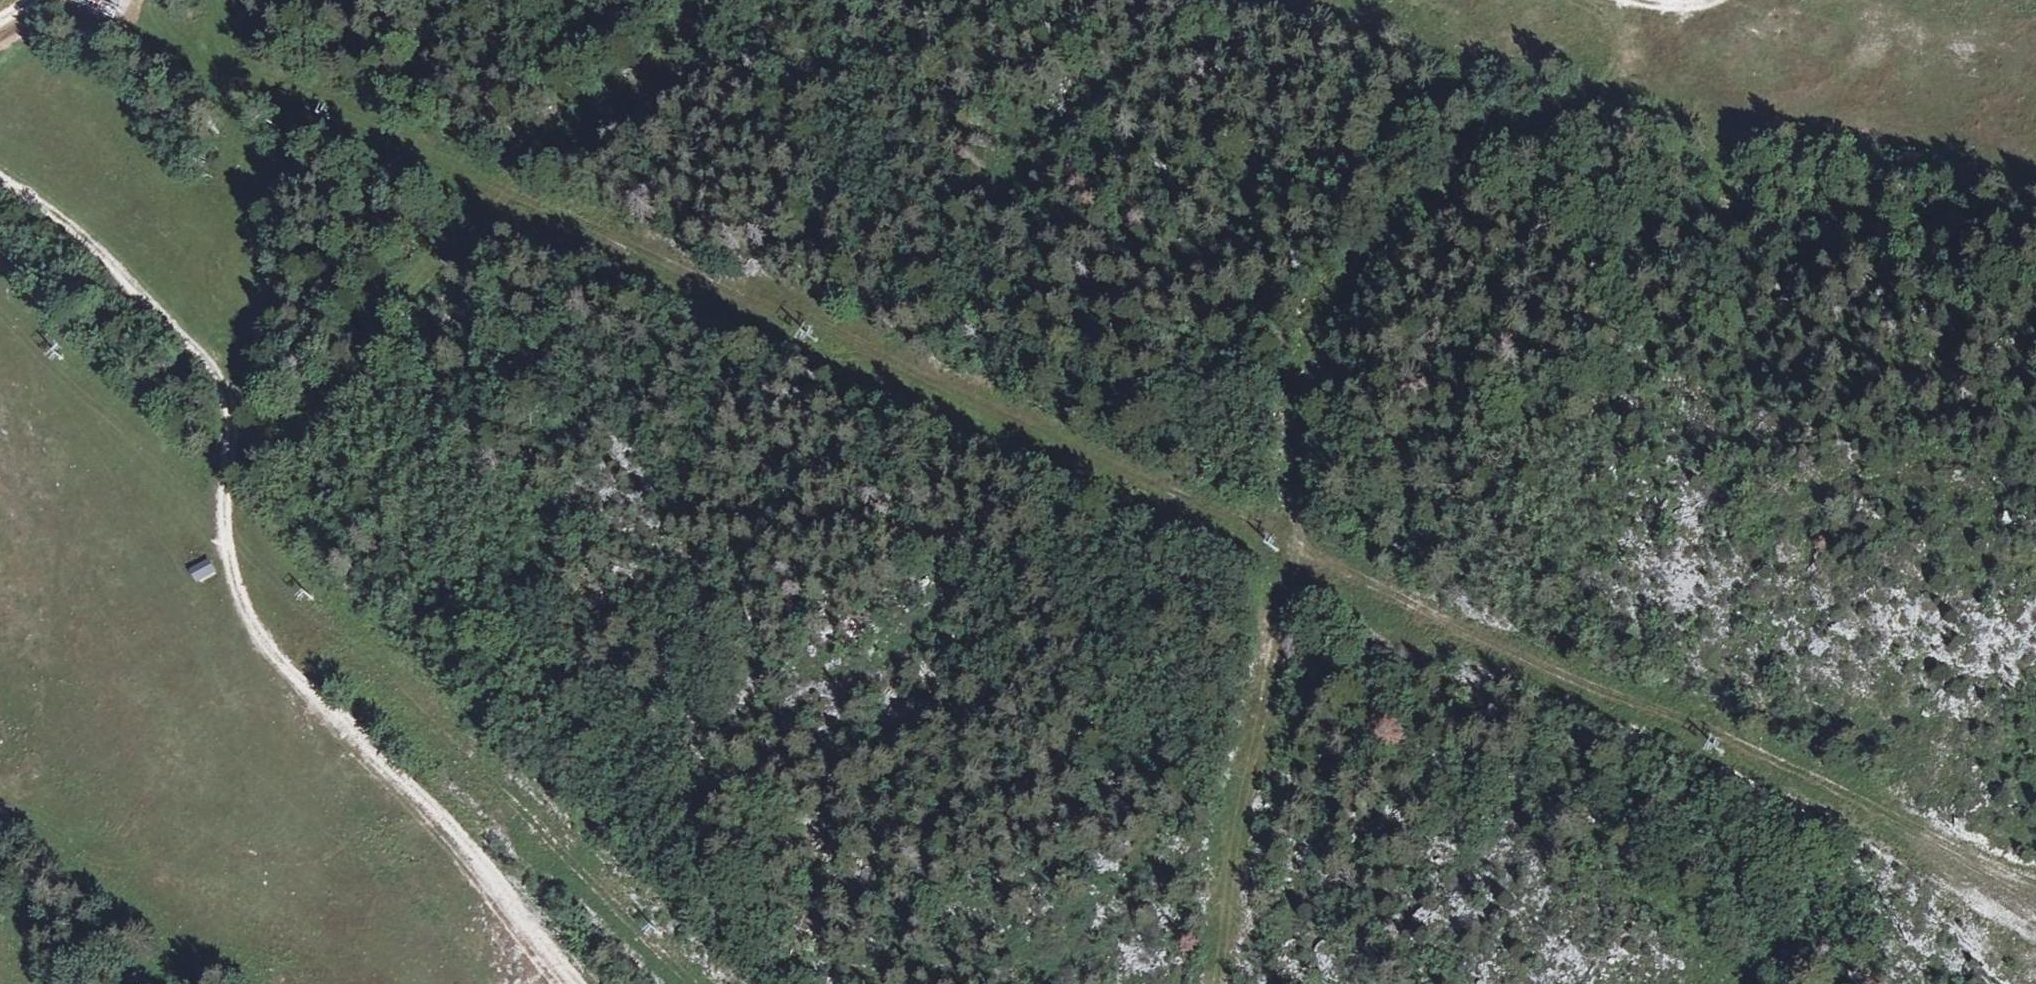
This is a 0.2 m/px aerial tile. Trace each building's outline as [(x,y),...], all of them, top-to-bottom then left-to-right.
[(203,572),(187,580),(193,591),(208,582),(203,572)]
